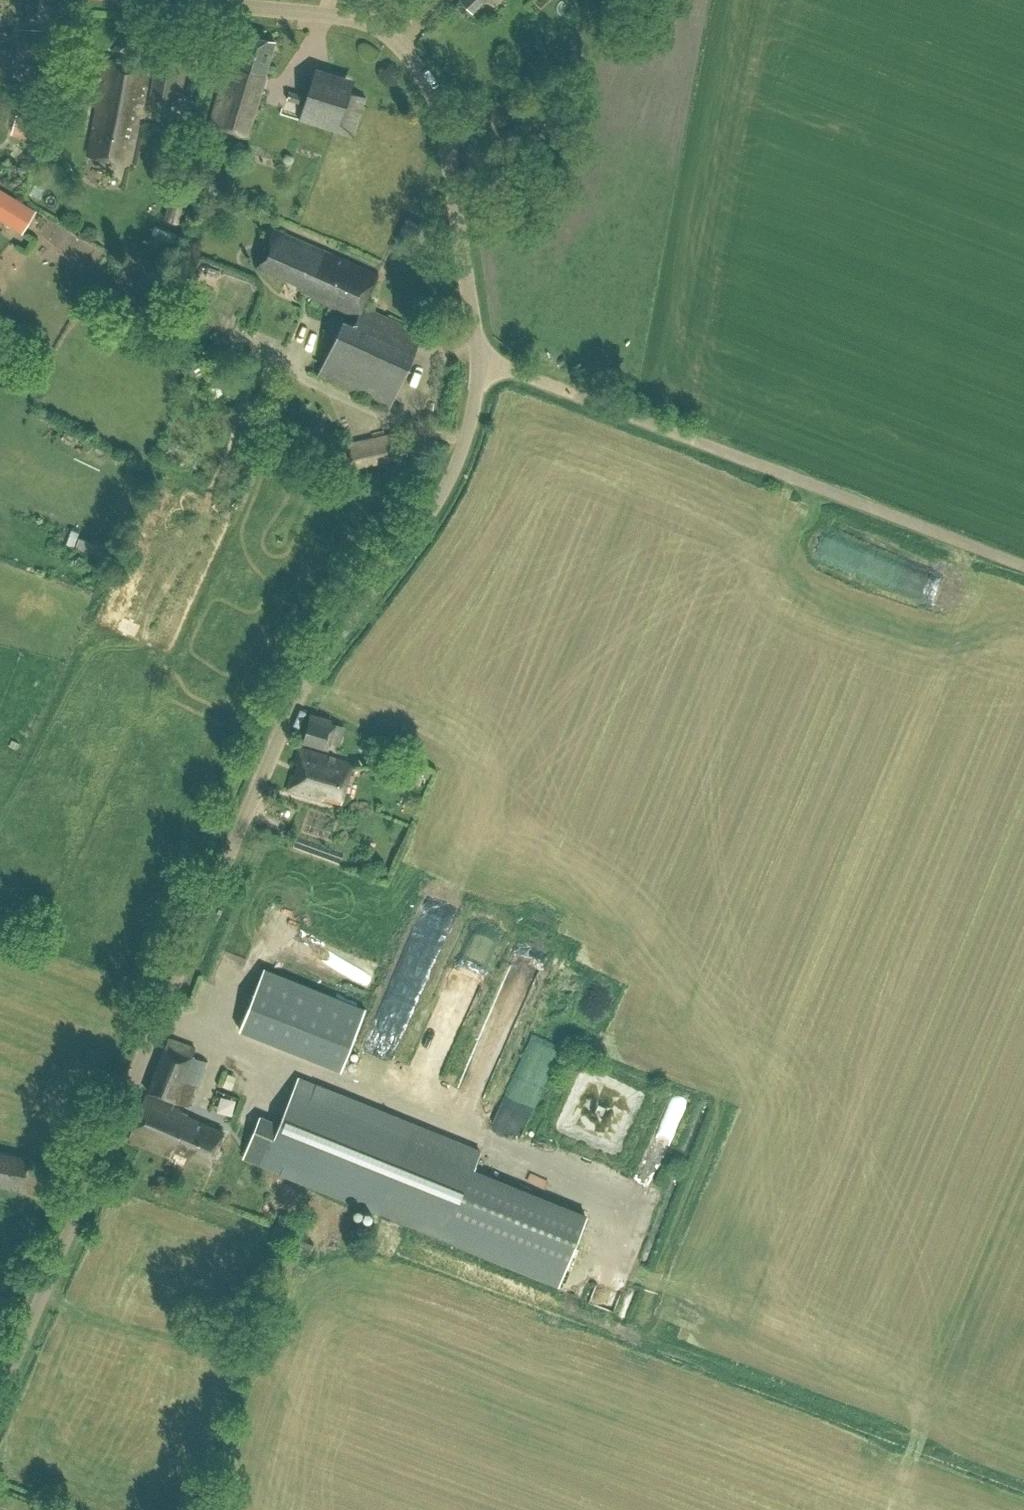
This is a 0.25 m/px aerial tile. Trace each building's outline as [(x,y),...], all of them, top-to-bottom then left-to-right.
[(473,13),(487,0),(461,0),(473,13)] [(60,30),(20,28),(19,60),(59,61),(60,30)] [(275,41),(245,31),(235,64),(228,71),(226,71),(212,123),(248,134),(275,41)] [(179,60),(159,57),(153,93),(173,96),(179,60)] [(151,67),(104,58),(96,105),(97,105),(89,153),(129,161),(139,115),(142,115),(151,67)] [(366,95),(311,79),(299,119),(354,135),(366,95)] [(41,120),(17,114),(12,134),(36,140),(41,120)] [(0,187),(0,219),(22,233),(37,209),(0,187)] [(186,214),(188,191),(177,190),(175,213),(186,214)] [(423,223),(407,216),(392,249),(408,256),(423,223)] [(330,254),(274,228),(257,268),(307,291),(306,294),(357,317),(363,305),(378,273),(332,252),(330,254)] [(354,324),(342,319),(317,374),(390,406),(424,332),(363,305),(357,317),(354,324)] [(398,454),(393,434),(348,444),(352,464),(398,454)] [(337,720),(311,712),(302,743),(328,750),(337,720)] [(353,762),(300,747),(288,788),(341,803),(353,762)] [(264,967),(239,1028),(341,1069),(366,1008),(264,967)] [(447,1024),(457,1005),(398,974),(388,993),(447,1024)] [(488,1046),(506,1055),(527,1010),(510,1002),(488,1046)] [(195,1047),(169,1037),(150,1090),(190,1105),(197,1085),(183,1080),(195,1047)] [(364,1060),(369,1046),(353,1040),(348,1053),(364,1060)] [(536,1103),(558,1049),(537,1040),(514,1093),(536,1103)] [(188,1079),(203,1085),(212,1062),(197,1056),(188,1079)] [(299,1076),(280,1122),(259,1113),(241,1158),(559,1285),(588,1213),(474,1167),(481,1149),(299,1076)] [(694,1110),(698,1100),(680,1093),(676,1103),(694,1110)] [(179,1108),(146,1095),(129,1137),(171,1154),(174,1147),(211,1163),(224,1130),(178,1111),(179,1108)] [(0,1150),(0,1184),(22,1189),(29,1157),(0,1150)] [(656,1182),(661,1164),(650,1161),(645,1179),(656,1182)]
